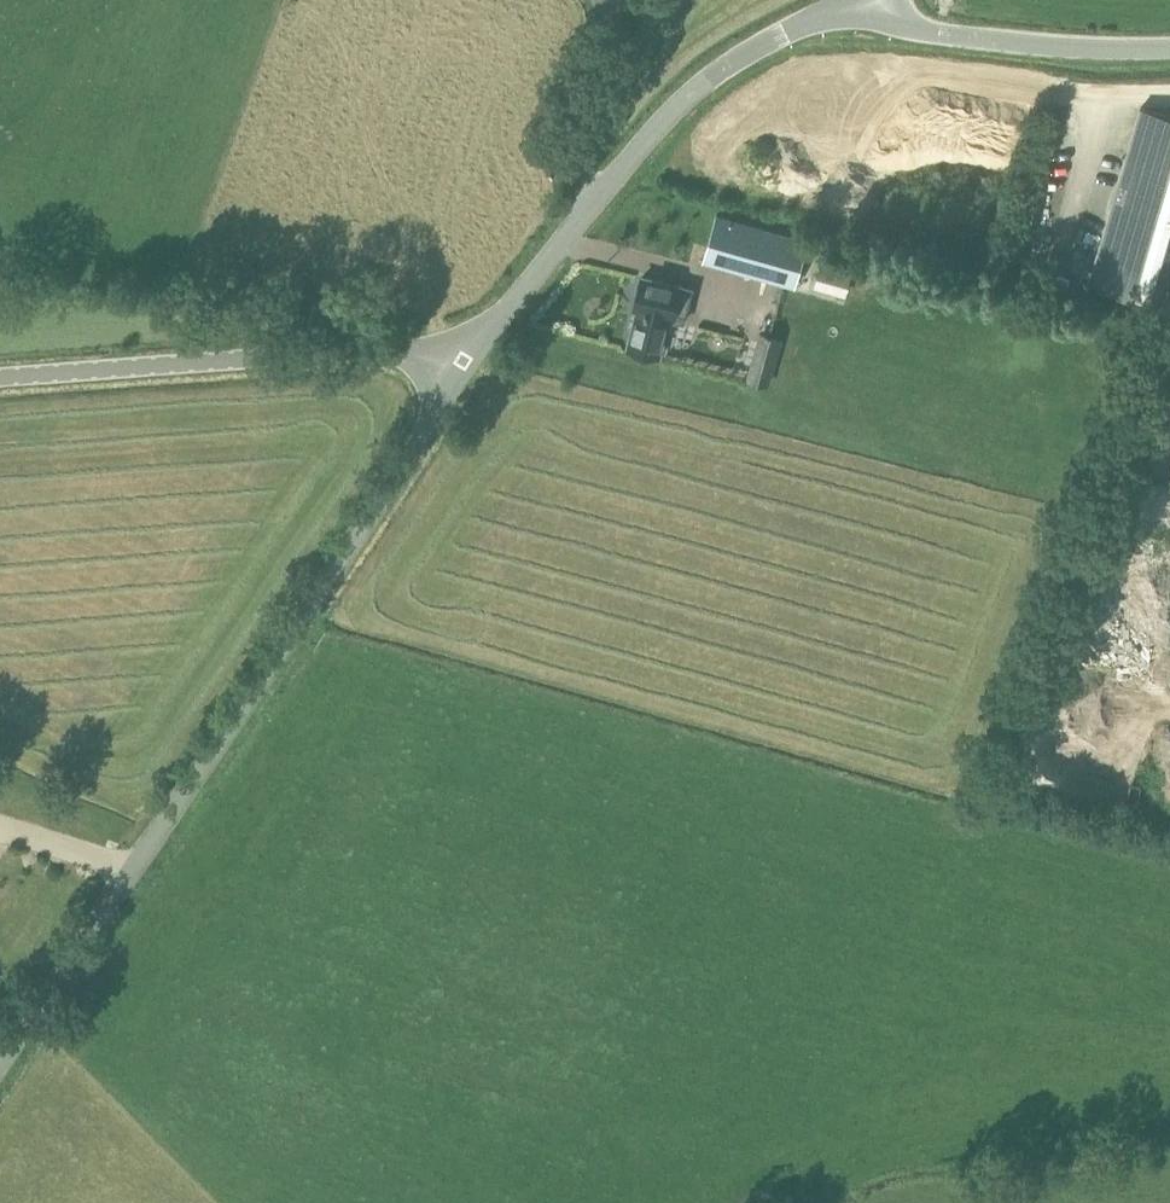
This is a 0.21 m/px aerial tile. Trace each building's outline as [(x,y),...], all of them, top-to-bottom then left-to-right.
[(1169,305),(1169,114),(1142,106),(1090,282),(1169,305)] [(808,239),(717,214),(704,260),(795,286),(808,239)] [(693,288),(643,276),(635,309),(638,310),(628,347),(661,356),(670,318),(684,322),(693,288)]
